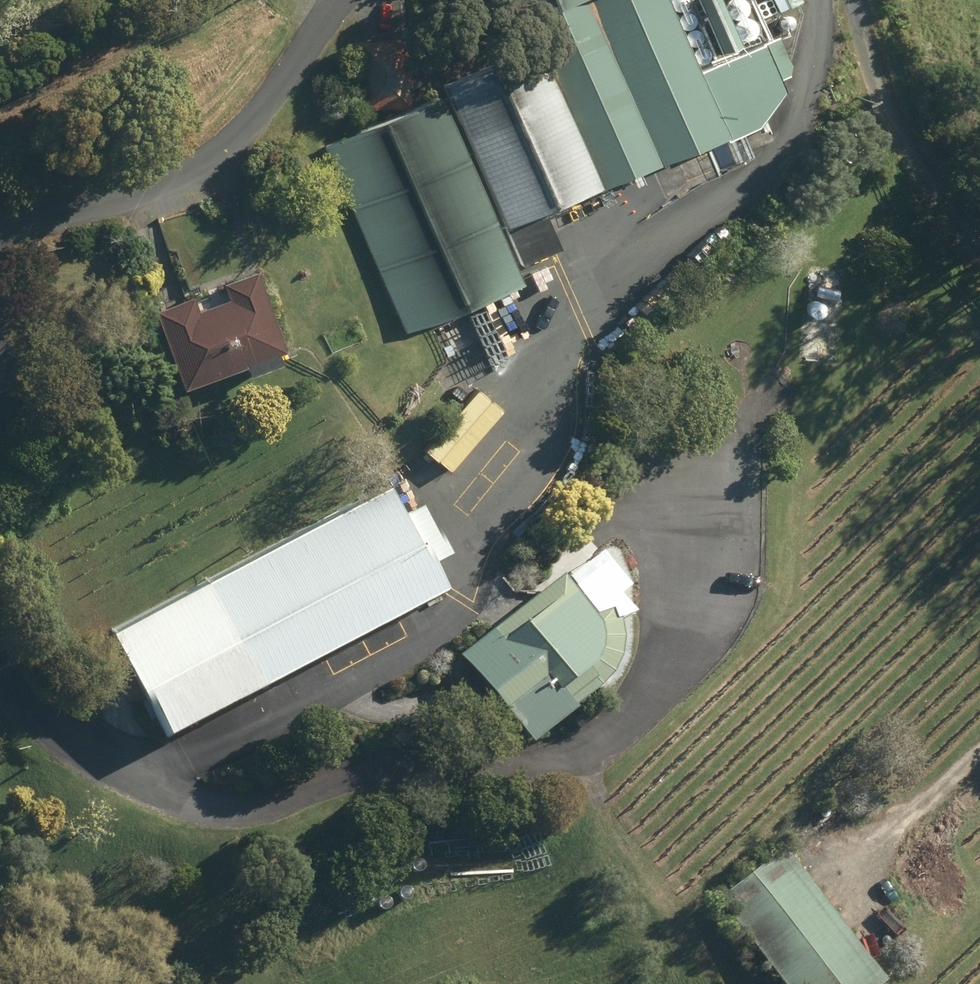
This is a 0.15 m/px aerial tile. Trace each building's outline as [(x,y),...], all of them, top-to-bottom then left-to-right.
[(610,190),(723,140),(735,166),(755,156),(745,135),(762,128),(789,93),(783,80),(789,77),(793,68),(780,41),(705,75),(671,0),(521,0),(530,21),(534,19),(610,190)] [(725,58),(744,50),(724,0),(700,0),(725,58)] [(781,16),(805,4),(803,0),(773,0),(781,16)] [(358,45),(361,112),(414,110),(411,43),(358,45)] [(513,231),(523,253),(549,242),(545,234),(554,213),(606,190),(544,48),(447,90),(510,232),(513,231)] [(327,150),(410,336),(526,284),(443,98),(327,150)] [(234,302),(202,314),(196,299),(158,314),(187,393),(250,370),(254,380),(287,368),(283,357),(291,354),(266,290),(262,277),(229,289),(234,302)] [(417,459),(426,466),(432,459),(423,451),(417,459)] [(116,636),(175,747),(454,598),(439,569),(455,561),(425,505),(409,513),(395,487),(116,636)] [(465,664),(509,719),(551,685),(576,715),(582,710),(578,705),(601,687),(604,692),(619,679),(627,654),(629,646),(628,638),(627,631),(625,623),(621,617),(617,611),(597,619),(567,582),(465,664)] [(782,983),(887,983),(892,980),(824,895),(828,892),(810,869),(806,872),(786,846),(718,899),(777,974),(775,976),(782,983)]
